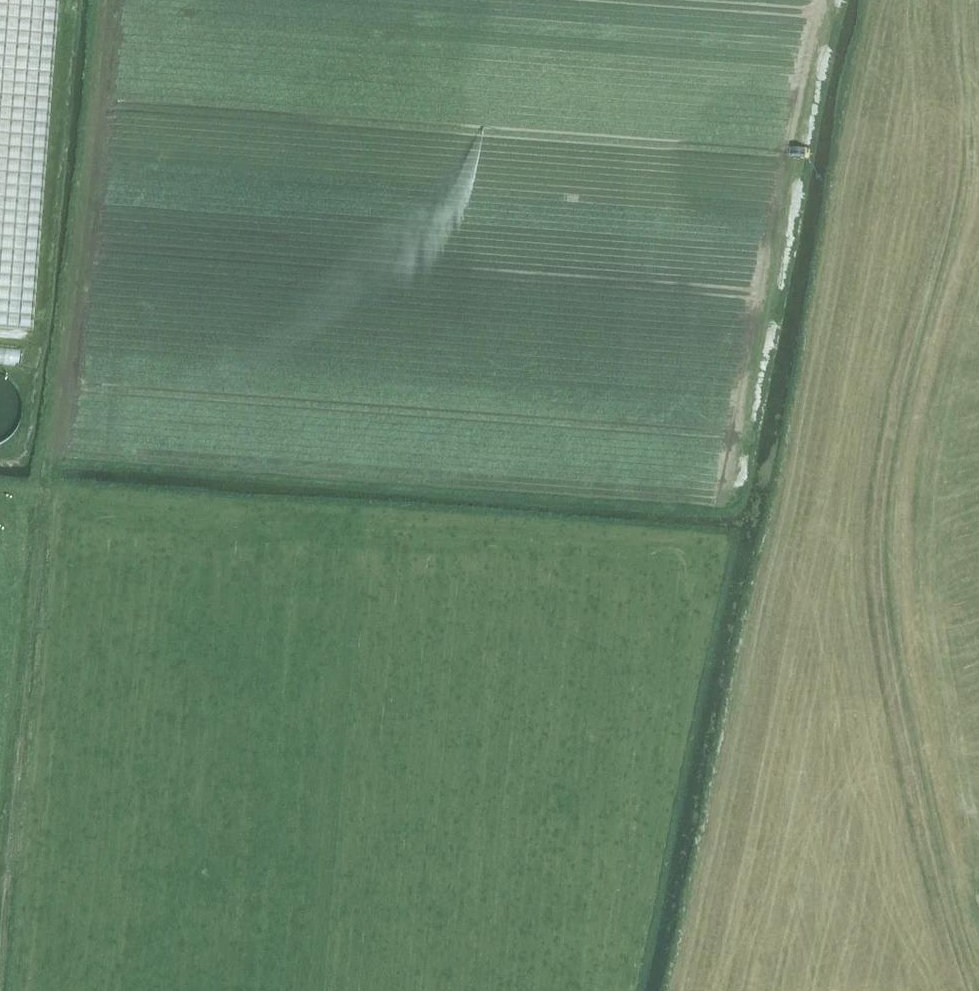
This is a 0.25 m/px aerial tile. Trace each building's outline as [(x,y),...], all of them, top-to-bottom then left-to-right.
[(35,333),(67,0),(0,0),(0,330),(35,333)] [(16,407),(15,400),(14,394),(10,387),(6,382),(1,377),(0,376),(0,438),(4,435),(8,430),(13,423),(15,415),(16,408),(16,407)]
